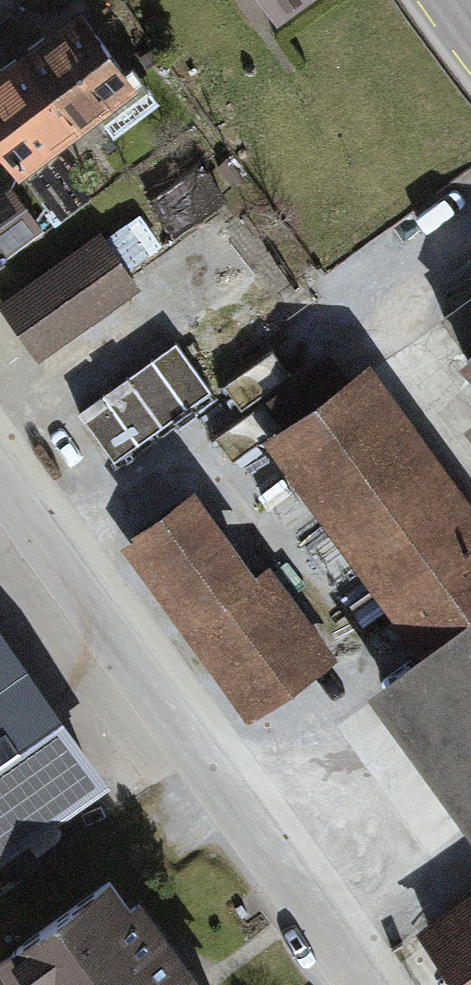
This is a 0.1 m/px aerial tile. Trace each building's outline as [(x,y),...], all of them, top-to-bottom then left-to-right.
[(276,17),(301,0),(263,0),(276,17)] [(81,11),(19,56),(73,129),(96,112),(112,134),(158,101),(132,66),(125,71),(81,11)] [(0,70),(0,155),(15,175),(73,129),(19,56),(0,70)] [(227,159),(216,168),(232,188),(243,179),(227,159)] [(199,160),(143,199),(172,242),(229,202),(199,160)] [(0,191),(0,252),(3,256),(38,230),(6,187),(0,191)] [(0,304),(0,307),(37,360),(139,289),(100,234),(0,304)] [(458,362),(470,375),(470,296),(441,319),(466,354),(458,362)] [(175,343),(128,376),(163,426),(210,393),(175,343)] [(128,376),(79,412),(116,460),(163,426),(128,376)] [(286,423),(446,636),(470,618),(470,542),(347,377),(286,423)] [(194,491),(142,529),(265,697),(330,649),(268,565),(255,574),(194,491)] [(397,698),(470,797),(470,643),(397,698)] [(89,770),(0,644),(0,831),(89,770)] [(14,963),(29,984),(223,984),(145,872),(14,963)] [(435,939),(468,984),(470,984),(470,912),(435,939)]
